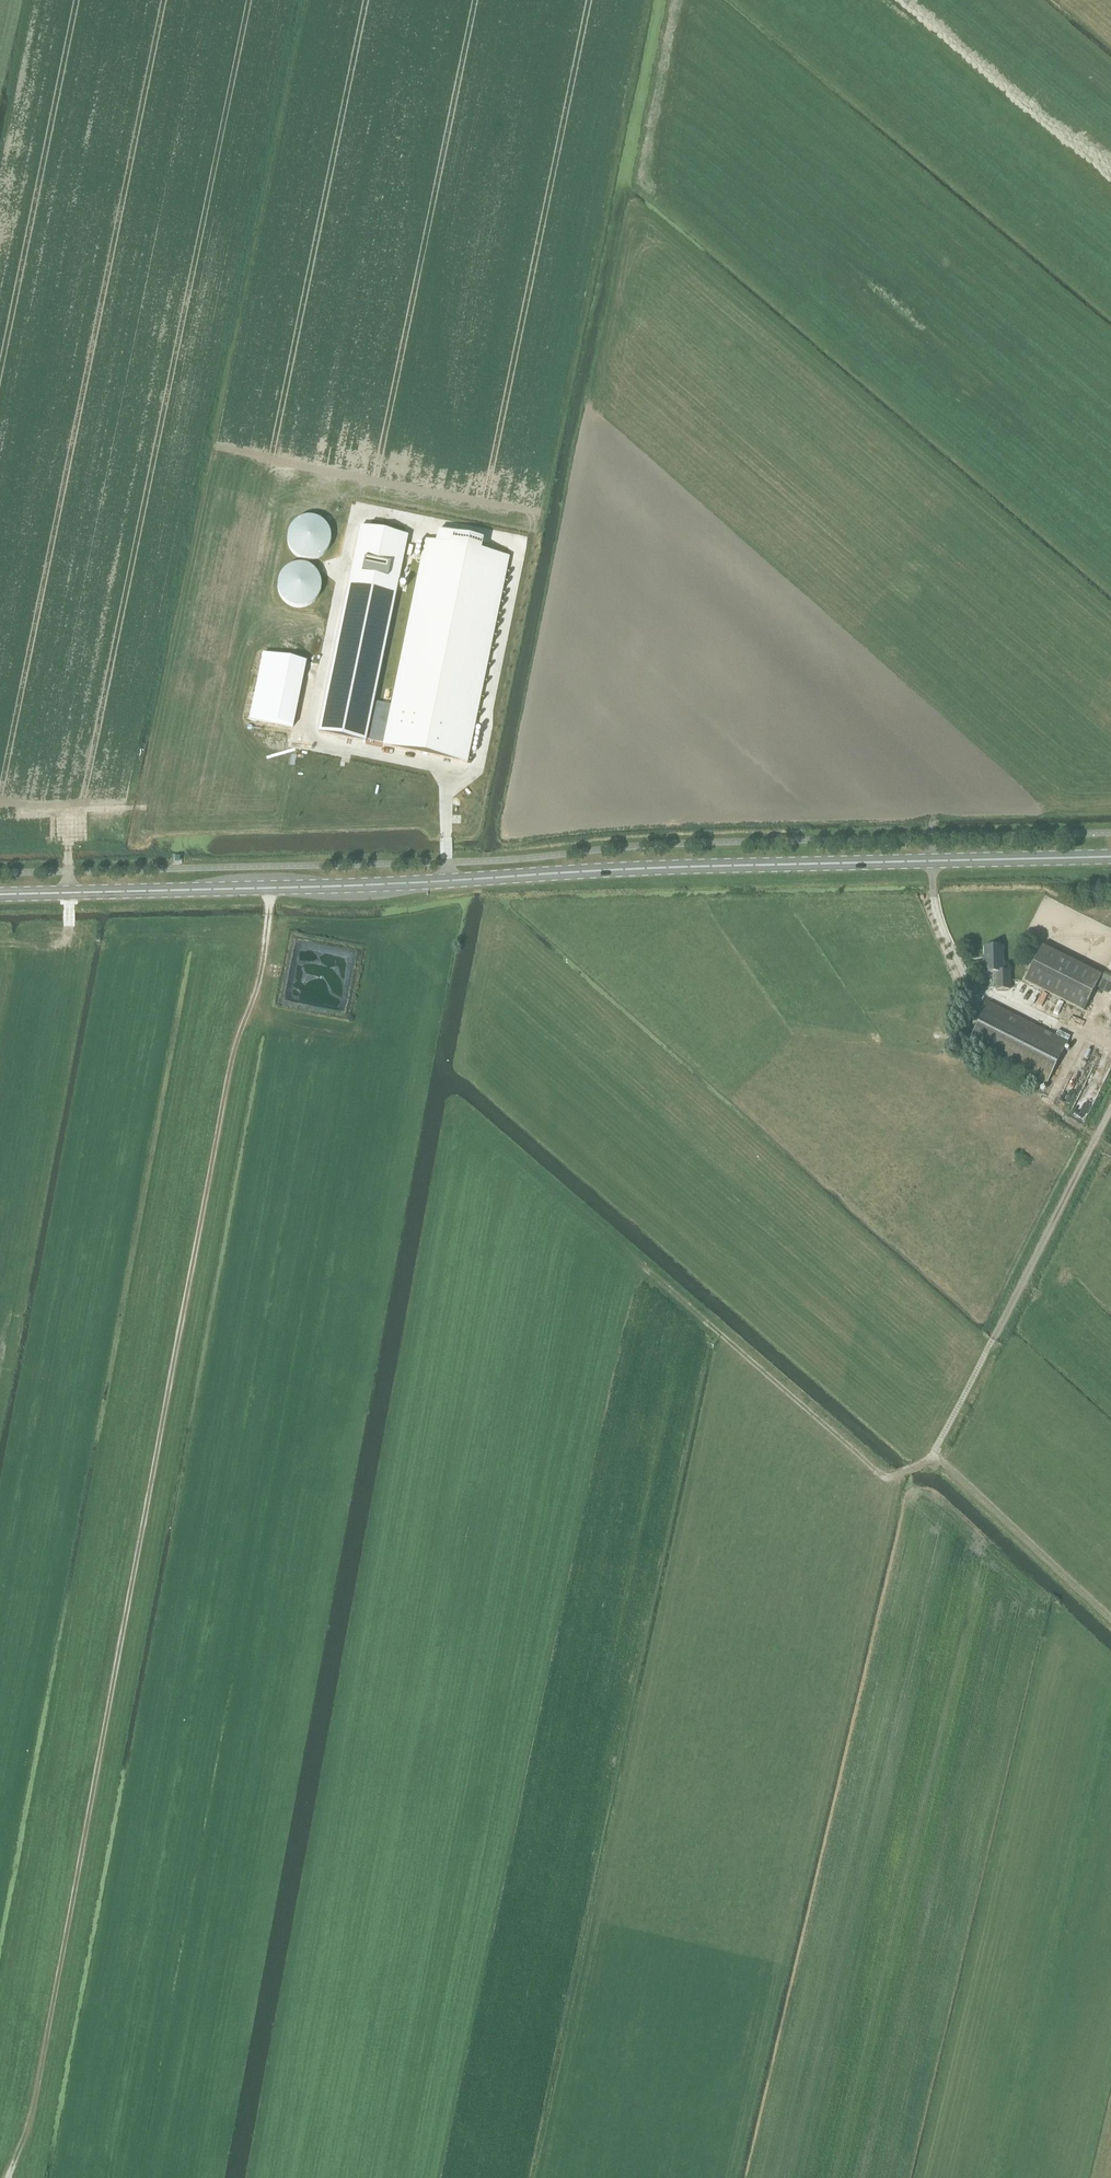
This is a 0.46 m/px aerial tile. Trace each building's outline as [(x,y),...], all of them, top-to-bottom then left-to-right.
[(360,527),(318,732),(366,742),(367,740),(384,744),(383,746),(468,764),(510,557),(482,552),(484,541),(439,532),(436,542),(425,540),(391,705),(375,702),(408,537),(360,527)] [(257,686),(250,718),(293,727),(300,695),(257,686)] [(1026,981),(1085,1010),(1100,979),(1110,984),(1110,977),(1103,973),(1102,975),(1043,946),(1026,981)] [(1011,990),(1010,971),(1004,971),(1003,947),(985,947),(986,963),(984,963),(984,973),(997,973),(998,990),(1011,990)] [(1047,1085),(1068,1041),(990,1002),(968,1045),(1038,1080),(1047,1085)]
